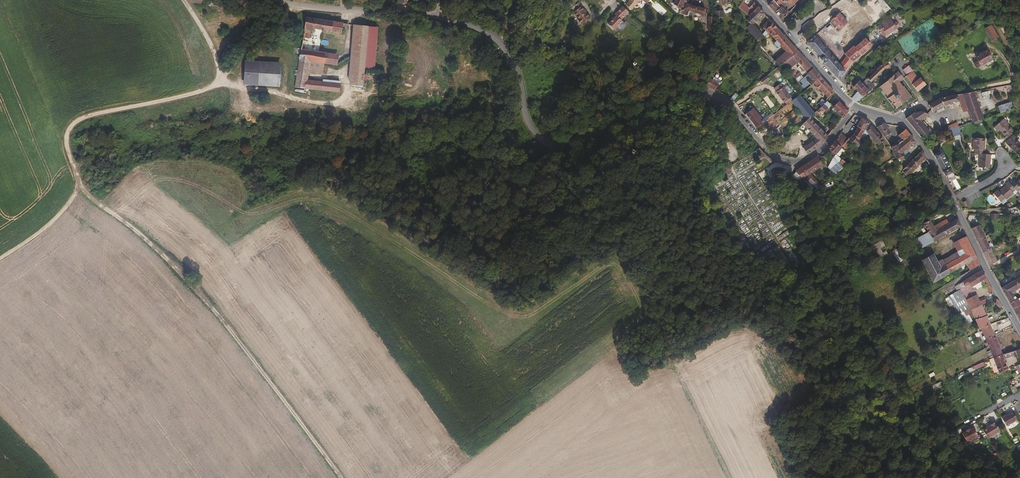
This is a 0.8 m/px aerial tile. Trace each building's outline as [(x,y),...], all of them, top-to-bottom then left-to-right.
[(579,2),(578,3),(576,0),(574,0),(569,5),(577,15),(576,16),(580,20),(581,19),(581,20),(589,13),(579,2)] [(639,0),(629,0),(626,3),(632,8),(639,0)] [(674,2),(682,9),(685,8),(685,7),(682,5),(684,0),(676,0),(674,2)] [(774,0),(771,0),(768,3),(774,10),(779,5),(774,0)] [(748,6),(743,1),(739,6),(741,8),(748,15),(758,6),(754,2),(752,4),(749,7),(748,6)] [(786,11),(787,9),(784,6),(786,4),(786,3),(783,1),(779,5),(774,10),(781,18),(788,13),(787,13),(786,11)] [(705,15),(706,8),(693,5),(687,2),(685,7),(685,8),(705,15)] [(851,2),(844,7),(852,16),(858,10),(851,2)] [(761,33),(753,23),(764,13),(758,6),(748,15),(749,16),(746,19),(749,23),(745,26),(755,39),(761,33)] [(621,18),(627,12),(621,7),(615,13),(617,14),(609,23),(615,28),(618,25),(623,19),(621,18)] [(838,28),(847,21),(839,12),(832,18),(831,19),(838,28)] [(340,31),(342,21),(305,15),(303,30),(306,31),(305,32),(302,32),(302,36),(308,37),(309,30),(313,30),(313,27),(340,31)] [(883,35),(897,25),(893,18),(891,19),(890,17),(876,25),(883,35)] [(766,28),(772,22),(769,18),(763,25),(764,26),(763,27),(765,29),(766,28)] [(787,38),(772,22),(766,28),(770,33),(777,40),(774,42),(778,46),(780,44),(787,38)] [(364,66),(367,34),(367,24),(353,23),(353,27),(358,28),(356,31),(351,83),(362,84),(364,66)] [(373,67),(377,25),(367,24),(367,34),(364,66),(373,67)] [(998,36),(991,24),(985,28),(992,39),(998,36)] [(824,46),(823,45),(822,44),(823,43),(822,42),(822,43),(820,41),(820,40),(819,40),(817,38),(818,38),(817,37),(816,37),(814,34),(807,41),(819,55),(818,56),(819,56),(819,57),(823,62),(824,62),(825,62),(837,76),(845,69),(840,64),(839,63),(824,47),(825,46),(825,45),(824,46)] [(855,58),(871,44),(863,35),(857,41),(844,52),(847,55),(852,61),(855,58)] [(783,47),(790,42),(787,38),(780,44),(783,47)] [(793,54),(798,50),(790,42),(783,47),(786,50),(774,59),(779,65),(782,62),(793,54)] [(323,61),(325,51),(309,49),(299,48),(297,61),(293,85),(304,86),(305,77),(307,69),(308,59),(323,61)] [(989,59),(991,58),(986,49),(984,51),(983,50),(980,52),(980,53),(980,54),(975,56),(977,59),(974,61),(973,63),(975,66),(977,66),(980,64),(982,63),(983,64),(990,60),(989,59)] [(810,64),(798,50),(793,54),(798,60),(802,64),(799,66),(803,70),(805,68),(806,69),(810,64)] [(335,63),(337,53),(325,51),(323,61),(335,63)] [(798,60),(793,54),(782,62),(788,68),(790,67),(798,60)] [(845,69),(852,61),(847,55),(840,64),(845,69)] [(278,85),(279,60),(244,58),(243,83),(278,85)] [(321,71),(323,61),(308,59),(307,69),(321,71)] [(884,68),(888,66),(886,61),(885,61),(880,64),(877,67),(876,68),(877,69),(873,73),(876,75),(884,68)] [(912,70),(908,64),(902,68),(907,74),(911,70),(912,70)] [(820,75),(813,67),(807,72),(808,73),(807,74),(804,76),(807,80),(808,80),(809,82),(810,84),(813,81),(814,81),(820,75)] [(910,94),(906,90),(907,89),(907,88),(906,89),(903,86),(904,84),(902,85),(898,80),(903,77),(898,70),(879,85),(888,96),(887,97),(887,98),(888,97),(891,100),(890,101),(891,102),(892,101),(895,106),(894,107),(895,107),(896,106),(897,107),(897,106),(900,103),(901,104),(901,103),(906,99),(906,100),(907,99),(906,98),(909,96),(910,97),(911,96),(910,95),(911,94),(910,94)] [(925,83),(920,76),(918,78),(911,70),(907,74),(906,74),(912,83),(917,90),(925,83)] [(833,90),(820,75),(814,81),(813,81),(816,84),(815,85),(818,88),(819,87),(827,96),(833,90)] [(338,91),(339,81),(305,77),(304,86),(338,91)] [(869,89),(875,84),(871,80),(869,77),(868,78),(869,78),(866,81),(867,81),(864,84),(863,84),(857,90),(856,90),(852,97),(856,100),(869,90),(869,89)] [(857,90),(863,84),(864,84),(867,81),(866,81),(869,78),(868,78),(867,77),(862,82),(857,77),(854,80),(855,82),(852,85),(857,90)] [(791,96),(783,85),(782,86),(779,82),(774,87),(776,90),(776,91),(784,101),(791,96)] [(986,111),(979,89),(973,90),(978,106),(981,113),(982,118),(988,116),(986,111)] [(978,106),(973,90),(962,93),(967,109),(978,106)] [(814,112),(801,96),(802,94),(801,92),(792,99),(807,118),(809,116),(814,112)] [(967,109),(962,93),(956,94),(958,100),(962,111),(967,109)] [(932,111),(944,104),(958,100),(956,94),(941,97),(935,100),(928,104),(932,111)] [(826,108),(828,105),(830,102),(829,102),(826,99),(825,101),(823,104),(822,104),(817,110),(820,113),(826,108)] [(847,109),(839,100),(834,104),(833,106),(836,109),(842,115),(847,109)] [(1013,108),(1010,101),(998,105),(1000,112),(1013,108)] [(981,113),(978,106),(967,109),(970,116),(981,113)] [(764,120),(760,115),(754,107),(746,112),(757,126),(764,120)] [(920,120),(928,114),(927,112),(926,112),(921,110),(913,112),(920,120)] [(920,120),(913,112),(906,118),(910,123),(921,136),(930,133),(930,134),(939,131),(939,130),(938,130),(937,128),(932,130),(930,127),(929,126),(926,128),(920,120)] [(856,125),(861,117),(854,113),(849,120),(856,125)] [(972,121),(982,118),(981,113),(970,116),(972,121)] [(822,141),(827,134),(809,116),(807,118),(802,123),(815,135),(811,139),(813,140),(803,146),(807,153),(809,151),(822,141)] [(859,137),(861,133),(868,122),(869,121),(861,117),(856,125),(857,126),(851,135),(848,138),(852,141),(856,135),(859,137)] [(1011,129),(1002,118),(993,126),(997,131),(999,129),(1004,135),(1002,137),(1004,140),(1011,134),(1008,131),(1011,129)] [(881,136),(868,122),(861,133),(859,137),(856,135),(852,141),(853,141),(857,145),(868,132),(878,144),(883,140),(881,136)] [(890,132),(884,122),(883,122),(876,126),(884,136),(890,132)] [(904,138),(909,133),(907,131),(904,128),(898,134),(902,139),(904,138)] [(842,144),(844,141),(847,138),(840,131),(838,135),(834,141),(840,146),(842,144)] [(906,147),(914,140),(909,133),(904,138),(902,139),(899,143),(901,148),(902,150),(906,147)] [(1019,144),(1016,141),(1017,140),(1011,134),(1004,140),(1003,141),(1009,148),(1010,147),(1012,150),(1013,149),(1019,144)] [(983,148),(985,137),(973,136),(972,147),(974,147),(974,151),(979,152),(982,152),(983,148)] [(849,146),(853,141),(852,141),(848,138),(848,137),(847,138),(844,141),(849,146)] [(837,150),(840,147),(840,146),(834,141),(829,147),(835,152),(837,150)] [(901,148),(899,143),(891,146),(893,152),(901,148)] [(835,152),(829,147),(828,148),(827,150),(833,156),(836,153),(835,152)] [(902,150),(901,148),(893,152),(896,158),(904,154),(902,150)] [(906,176),(925,157),(922,150),(901,169),(906,176)] [(952,170),(947,161),(941,150),(936,153),(935,151),(932,152),(944,174),(952,170)] [(988,167),(990,153),(982,152),(979,152),(977,166),(988,167)] [(839,155),(836,153),(833,156),(833,157),(837,161),(843,166),(847,163),(839,155)] [(809,172),(822,163),(817,156),(796,170),(802,177),(809,172)] [(834,173),(843,166),(837,161),(829,168),(834,173)] [(821,185),(809,172),(802,177),(814,190),(821,185)] [(919,182),(914,176),(909,181),(913,186),(919,182)] [(1015,181),(1014,180),(1010,183),(1015,188),(1016,189),(1019,186),(1019,177),(1015,181)] [(1005,198),(1013,192),(1012,190),(1015,188),(1010,183),(1008,180),(1005,182),(1006,183),(998,189),(997,188),(993,191),(999,200),(1004,196),(1005,198)] [(929,232),(948,222),(946,218),(944,218),(932,224),(929,218),(923,222),(928,231),(929,232)] [(932,239),(960,225),(956,218),(948,222),(929,232),(932,239)] [(983,233),(978,223),(971,227),(977,238),(979,237),(979,235),(982,234),(981,233),(983,233)] [(932,239),(929,232),(928,231),(916,237),(919,243),(921,246),(932,239)] [(987,241),(983,233),(981,233),(982,234),(979,235),(979,237),(977,238),(982,251),(990,247),(988,244),(987,241)] [(972,248),(965,234),(958,238),(965,252),(965,253),(972,248)] [(901,252),(919,243),(916,237),(898,247),(901,252)] [(901,252),(898,247),(891,250),(899,261),(901,259),(903,262),(906,260),(901,252)] [(996,260),(990,247),(982,251),(988,263),(990,263),(996,260)] [(966,261),(975,256),(972,248),(965,253),(965,252),(961,254),(966,261)] [(948,272),(945,263),(940,266),(932,252),(919,260),(933,281),(948,272)] [(966,261),(961,254),(951,260),(956,267),(959,265),(961,268),(965,265),(963,263),(966,261)] [(972,267),(979,263),(975,256),(966,261),(968,266),(970,264),(971,265),(972,267)] [(948,272),(956,267),(951,260),(945,263),(948,272)] [(980,303),(987,301),(985,297),(978,300),(972,288),(971,289),(970,286),(985,277),(981,268),(957,282),(959,287),(962,292),(970,309),(980,303)] [(1011,291),(1019,285),(1019,275),(1001,286),(1009,301),(1016,298),(1011,291)] [(947,302),(962,292),(959,287),(943,295),(947,302)] [(970,309),(962,292),(947,302),(954,316),(964,311),(970,309)] [(1017,297),(1016,298),(1009,301),(1018,317),(1019,315),(1019,303),(1017,297)] [(986,315),(980,303),(970,309),(975,318),(985,315),(986,315)] [(958,324),(968,319),(964,311),(954,316),(958,324)] [(988,323),(985,315),(975,318),(978,327),(980,326),(988,323)] [(993,334),(988,323),(980,326),(985,337),(993,334)] [(1001,353),(998,345),(993,334),(985,337),(990,346),(992,353),(993,356),(1001,353)] [(1014,348),(1012,349),(1014,354),(1016,353),(1017,355),(1019,355),(1019,346),(1014,348)] [(1006,367),(1002,357),(1001,353),(993,356),(992,356),(998,371),(1006,367)] [(983,362),(967,368),(968,372),(985,366),(983,362)] [(1006,424),(1016,418),(1012,409),(1001,416),(1006,424)] [(988,437),(1000,429),(995,421),(994,422),(994,421),(990,424),(988,425),(983,428),(988,437)] [(967,441),(978,434),(973,427),(970,429),(969,428),(966,430),(966,431),(963,433),(967,441)]
